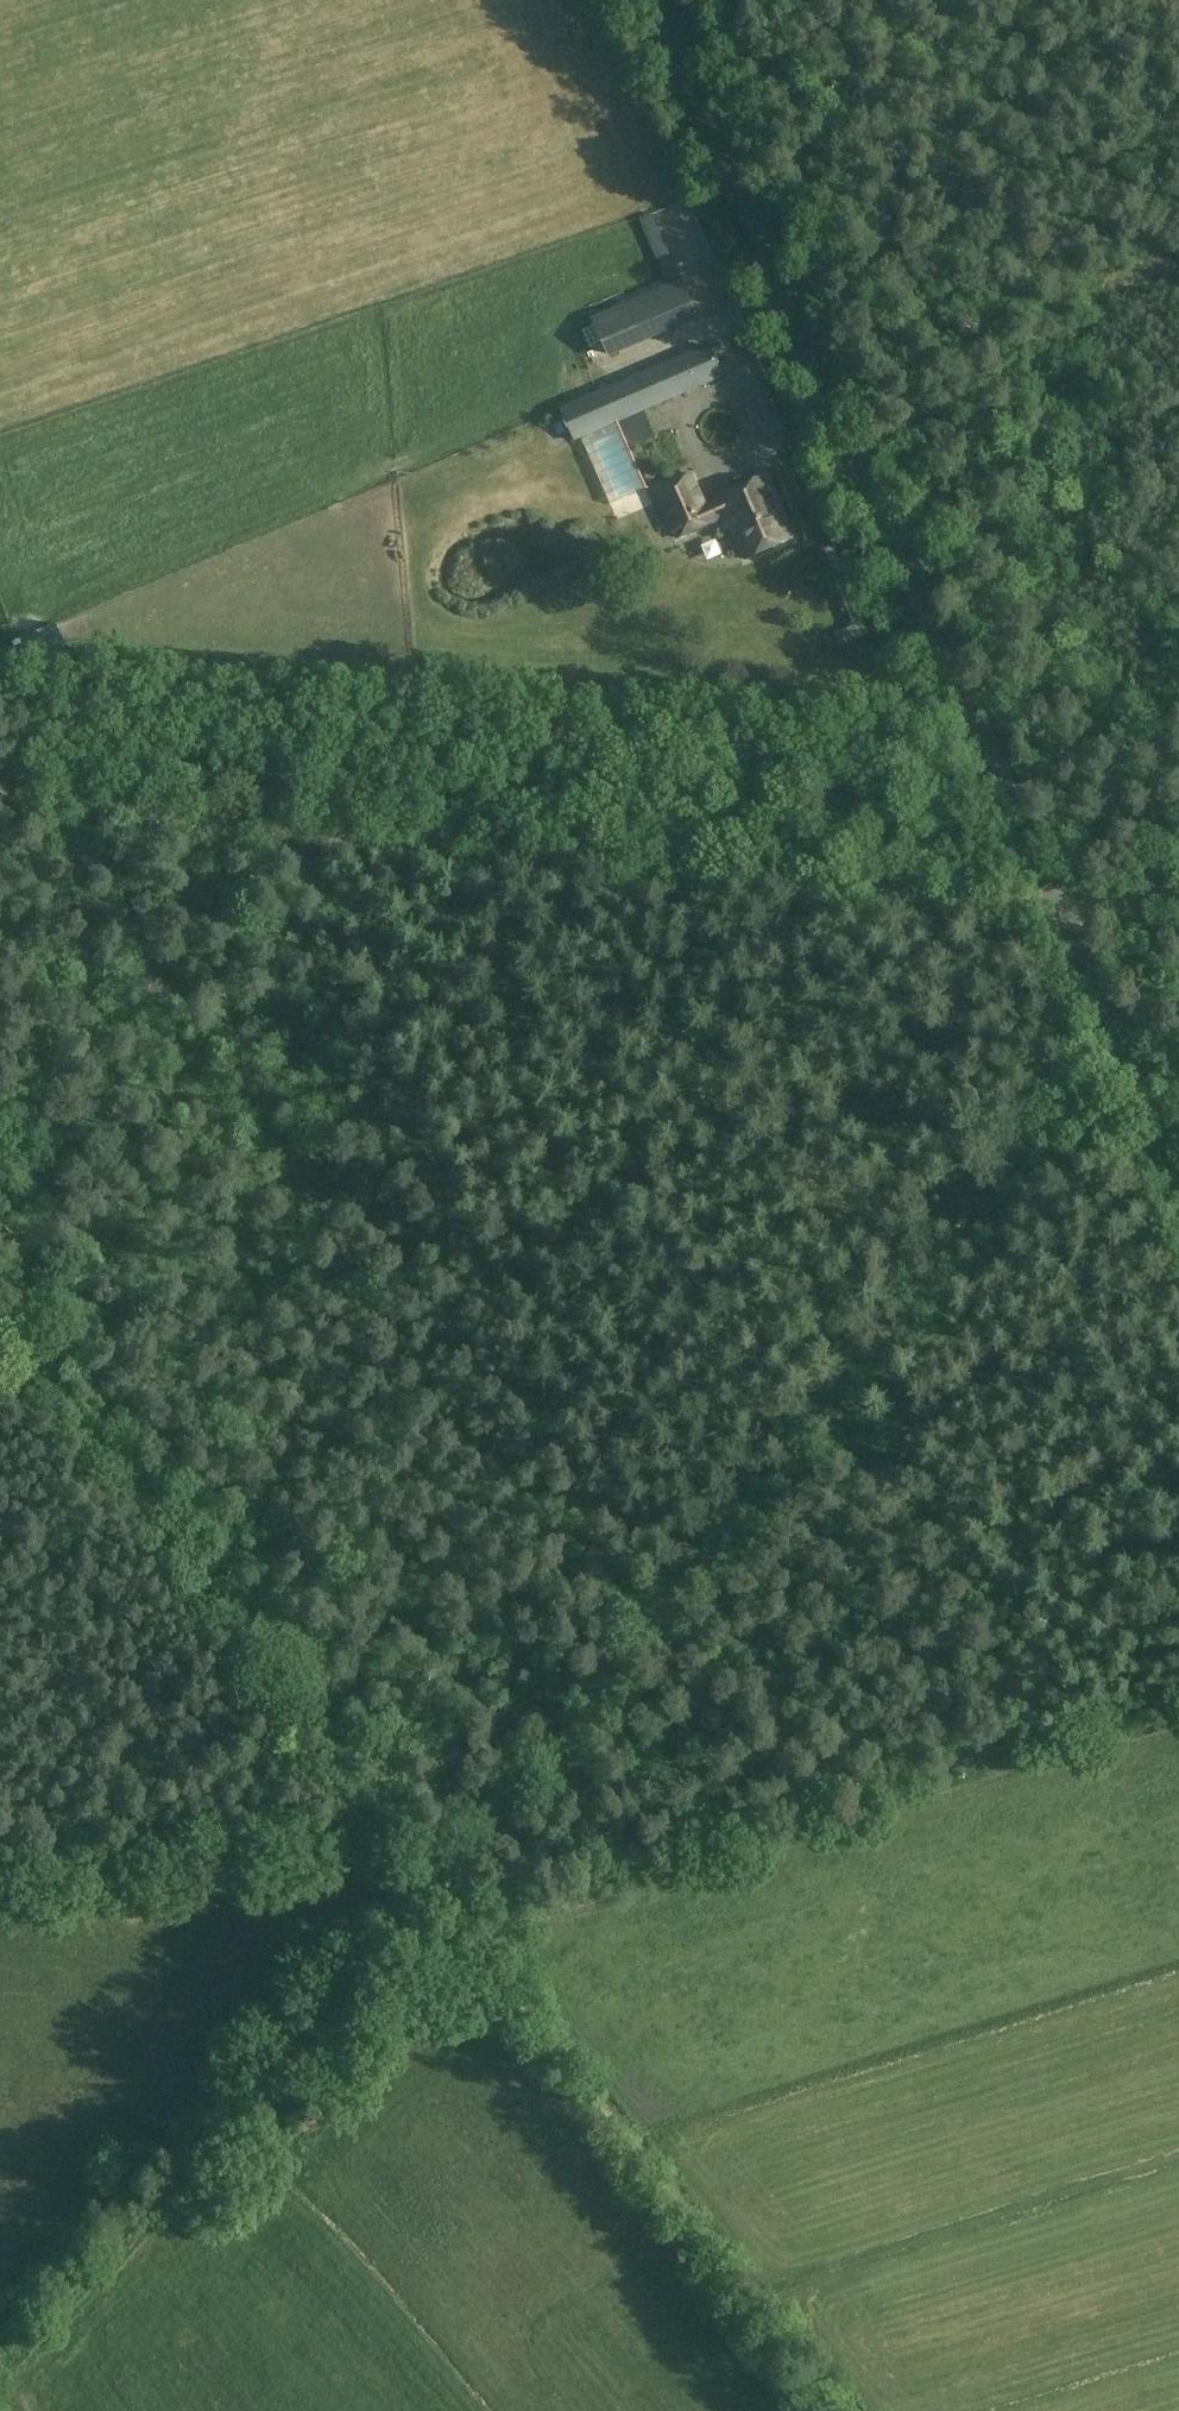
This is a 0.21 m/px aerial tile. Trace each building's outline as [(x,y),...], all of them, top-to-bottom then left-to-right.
[(657,262),(665,258),(641,202),(633,205),(657,262)] [(608,357),(699,319),(683,279),(591,318),(608,357)] [(656,437),(644,411),(723,377),(710,346),(561,410),(574,441),(587,436),(615,500),(646,486),(630,448),(656,437)] [(765,474),(716,496),(719,502),(708,507),(693,472),(654,489),(677,541),(727,519),(728,521),(723,523),(727,532),(732,529),(746,562),(794,541),(765,474)]
